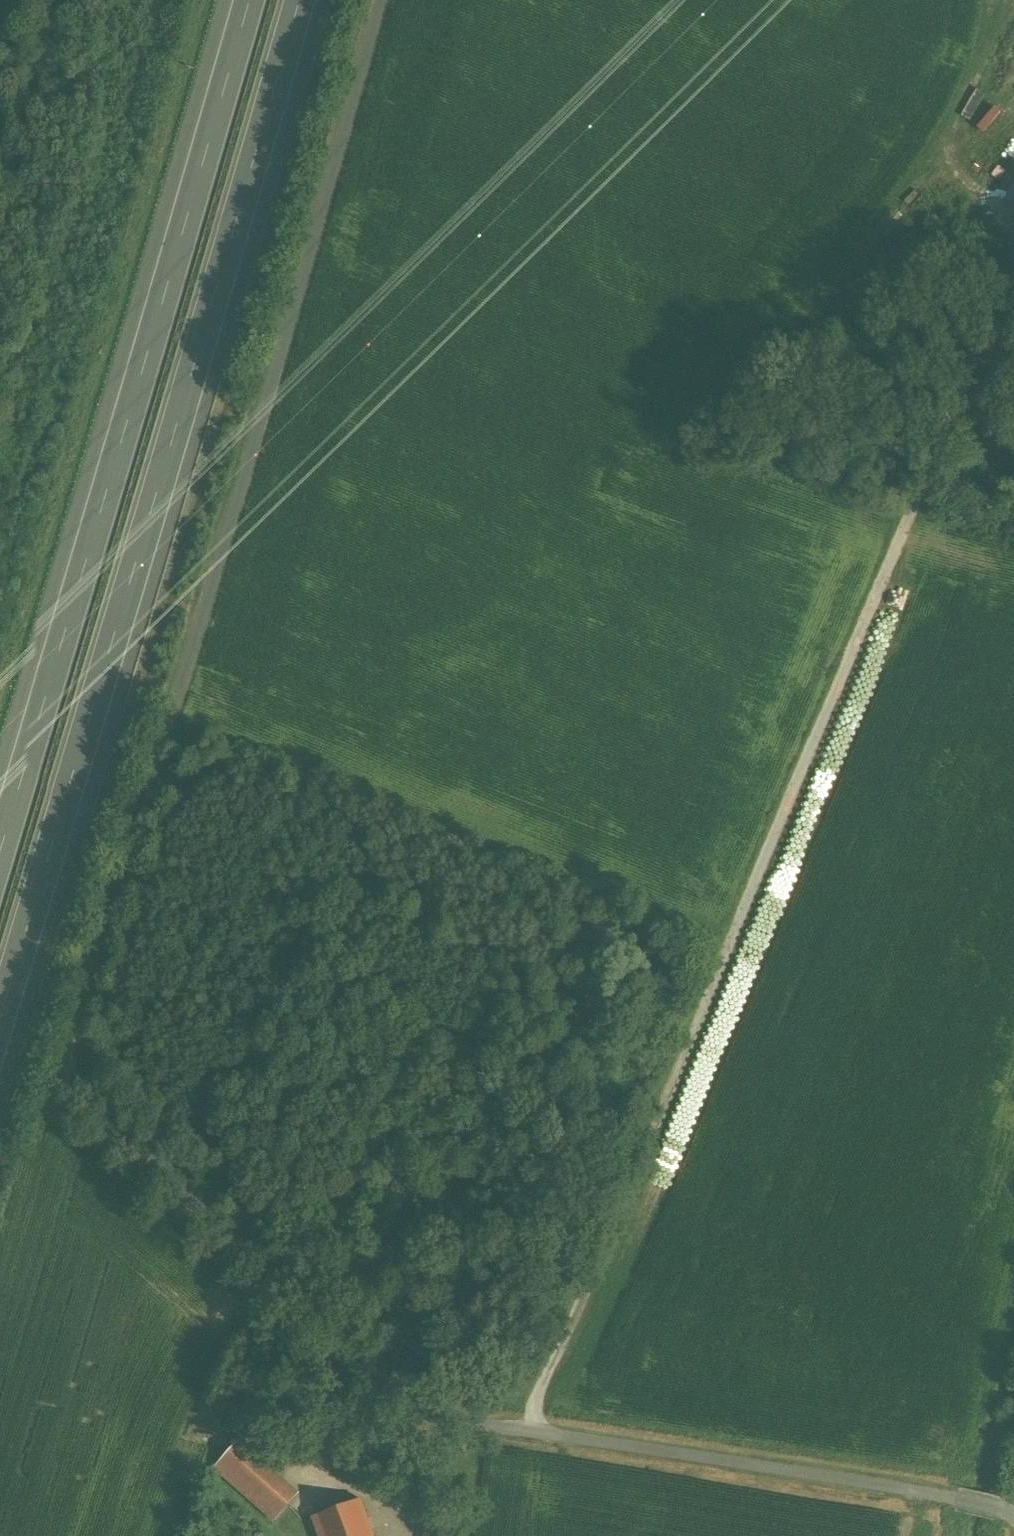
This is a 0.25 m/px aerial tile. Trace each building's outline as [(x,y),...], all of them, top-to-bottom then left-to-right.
[(298,1494),(239,1441),(216,1466),(274,1520),(298,1494)] [(361,1499),(316,1516),(323,1535),(375,1535),(361,1499)]
